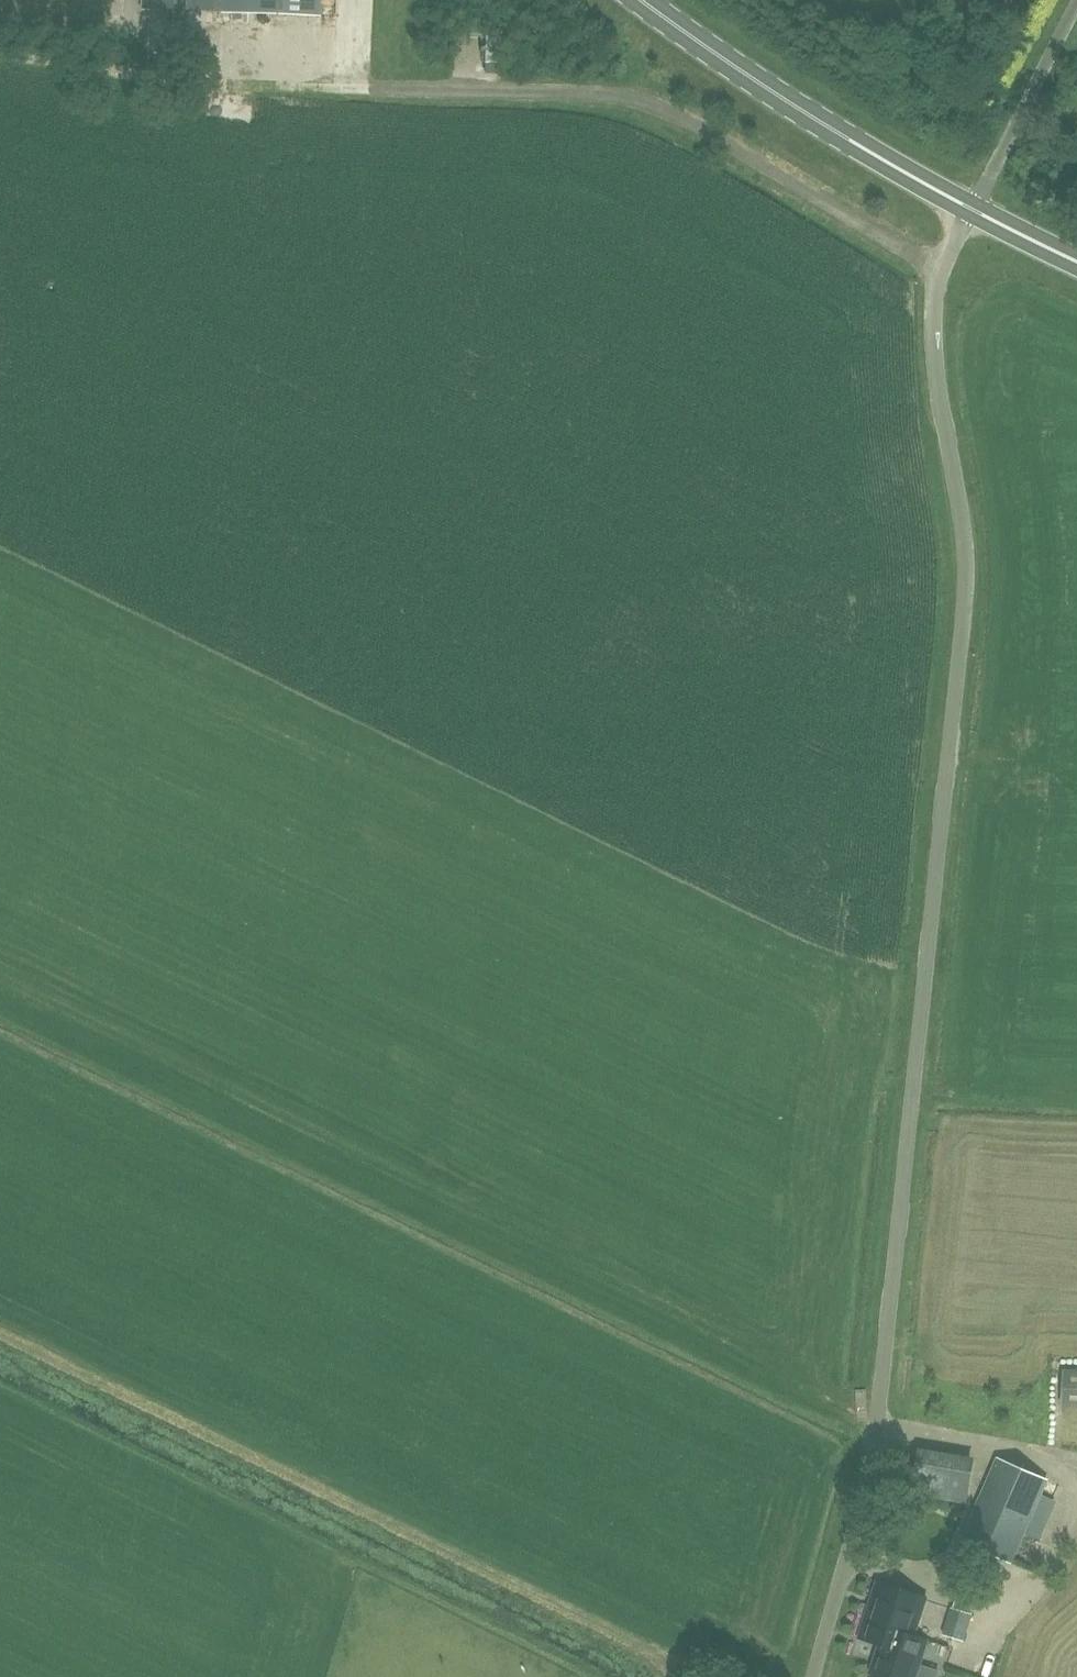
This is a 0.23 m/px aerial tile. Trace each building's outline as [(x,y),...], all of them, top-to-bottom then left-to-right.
[(143,8),(232,11),(315,14),(316,0),(143,0),(143,8)] [(1069,1367),(1067,1405),(1076,1405),(1076,1368),(1069,1367)] [(967,1501),(973,1465),(919,1456),(913,1492),(967,1501)] [(998,1457),(962,1539),(1013,1561),(1049,1480),(998,1457)] [(1051,1522),(1058,1499),(1045,1495),(1039,1518),(1051,1522)] [(877,1582),(865,1622),(914,1638),(915,1636),(927,1598),(877,1582)] [(953,1608),(944,1635),(964,1641),(972,1613),(953,1608)] [(914,1638),(865,1622),(860,1638),(880,1645),(871,1676),(873,1676),(917,1676),(928,1640),(915,1636),(914,1638)] [(920,1676),(947,1676),(956,1650),(931,1642),(920,1676)]
